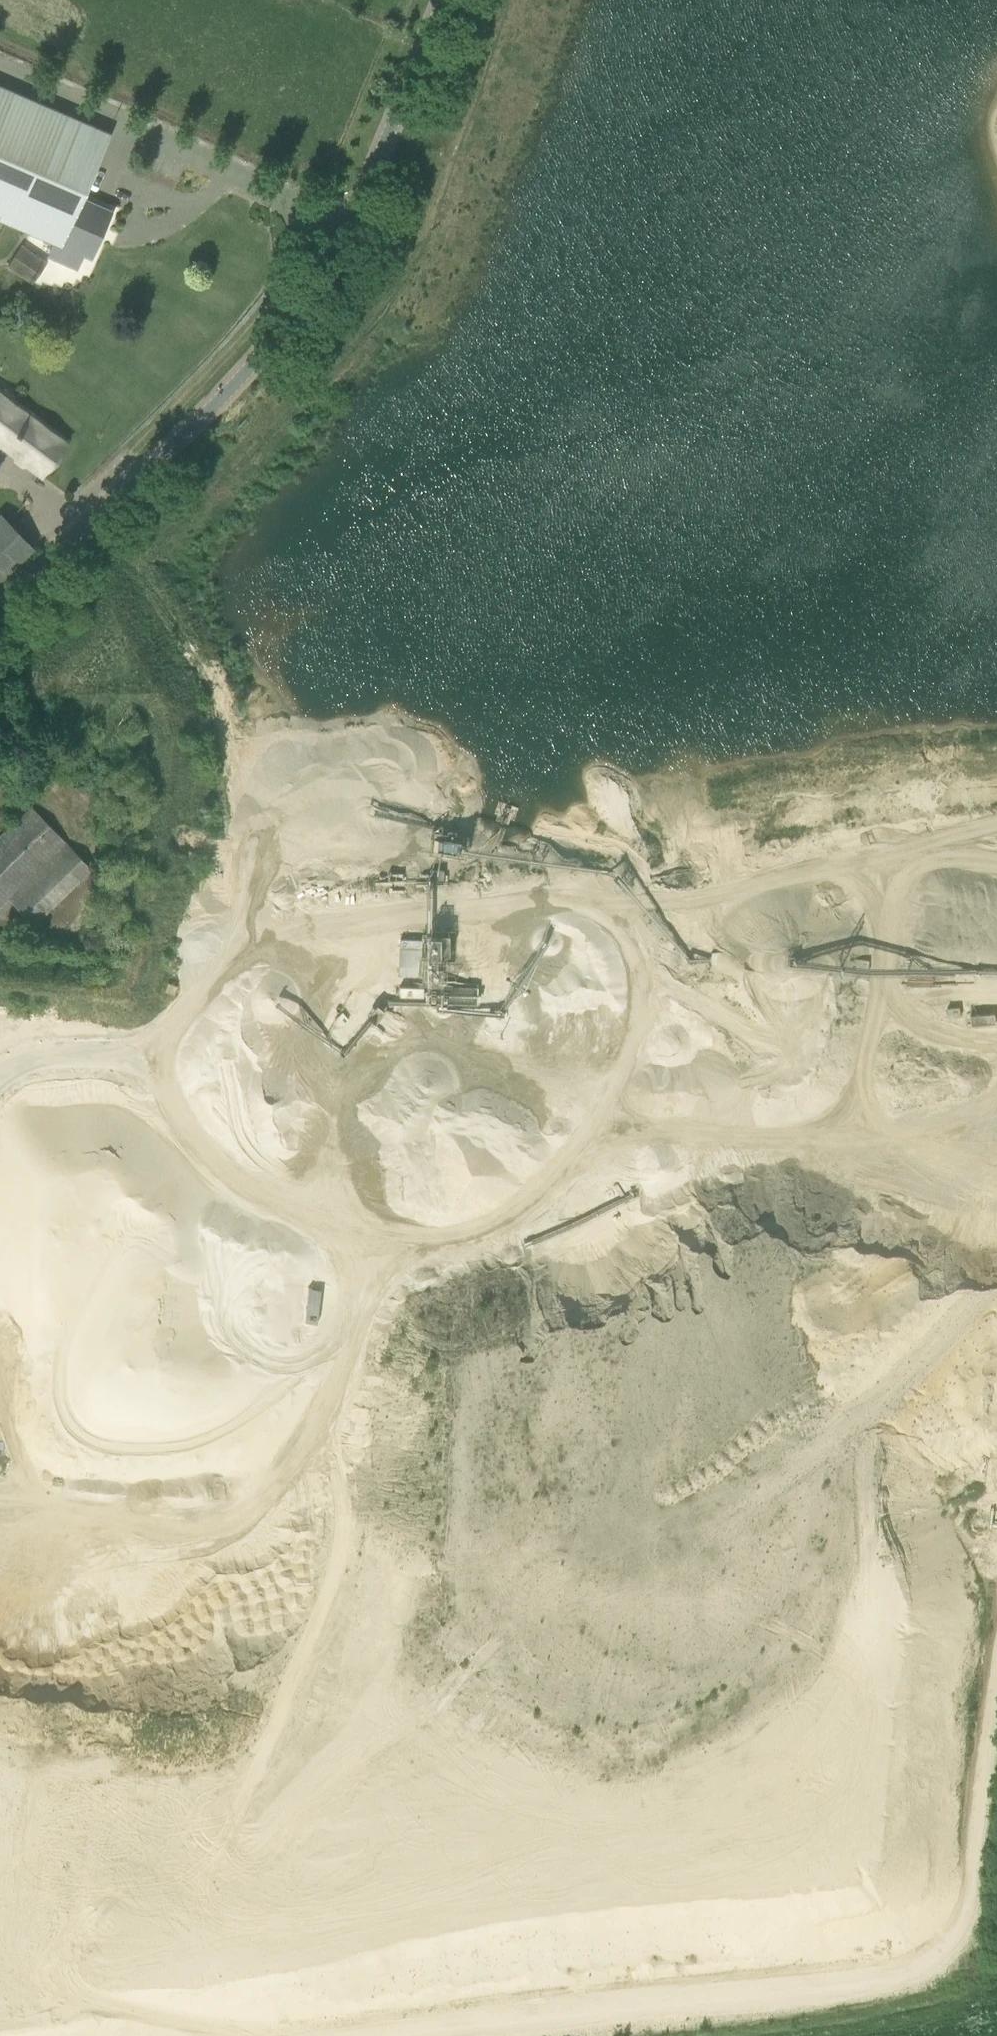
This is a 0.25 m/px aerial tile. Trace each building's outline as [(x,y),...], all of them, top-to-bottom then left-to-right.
[(83,198),(111,133),(0,86),(0,219),(42,238),(63,189),(83,198)] [(63,189),(42,238),(54,243),(49,256),(77,269),(83,254),(91,257),(111,210),(83,198),(63,189)] [(8,266),(21,275),(34,254),(21,246),(8,266)] [(0,392),(0,442),(42,474),(66,441),(0,392)] [(34,547),(2,514),(0,516),(0,580),(34,547)] [(20,798),(34,797),(33,783),(18,785),(20,798)] [(35,924),(93,868),(31,804),(0,834),(0,906),(9,898),(35,924)]
